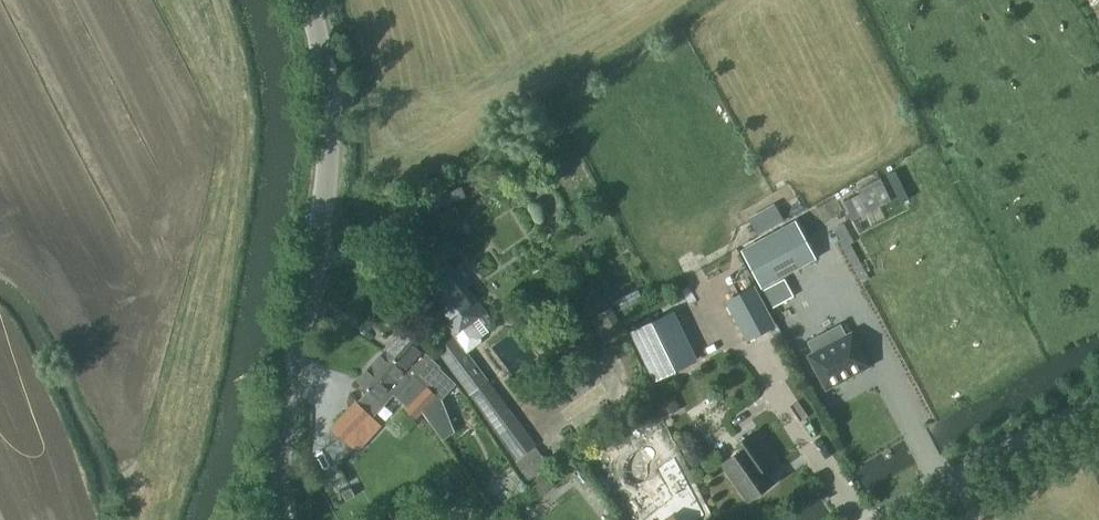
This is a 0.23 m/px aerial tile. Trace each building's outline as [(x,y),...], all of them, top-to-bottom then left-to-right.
[(860,194),(842,203),(851,220),(879,206),(891,200),(882,183),(880,179),(858,191),(860,194)] [(795,222),(741,250),(761,288),(815,259),(795,222)] [(481,336),(471,321),(485,311),(448,262),(417,285),(455,336),(467,352),(480,342),(481,336)] [(727,301),(747,340),(773,326),(753,287),(727,301)] [(613,308),(594,317),(601,331),(620,322),(613,308)] [(672,312),(632,332),(655,379),(695,360),(672,312)] [(814,353),(808,356),(826,389),(868,366),(851,333),(845,337),(839,326),(809,342),(814,353)] [(405,328),(384,351),(404,370),(403,371),(412,379),(415,375),(437,395),(441,399),(455,384),(439,368),(440,367),(422,350),(425,347),(405,328)] [(536,444),(488,380),(467,352),(455,336),(437,349),(471,393),(517,459),(536,444)] [(412,379),(403,371),(404,370),(384,351),(357,379),(370,391),(359,403),(372,415),(394,391),(407,404),(406,406),(417,417),(418,416),(432,400),(437,395),(415,375),(412,379)] [(670,389),(658,396),(667,412),(679,406),(670,389)] [(372,416),(372,415),(359,403),(356,400),(331,426),(348,441),(357,450),(373,434),(363,425),(372,416)] [(773,461),(770,456),(753,432),(738,443),(742,449),(722,463),(748,500),(772,483),(762,469),(773,461)] [(655,464),(638,477),(661,507),(678,494),(655,464)]
